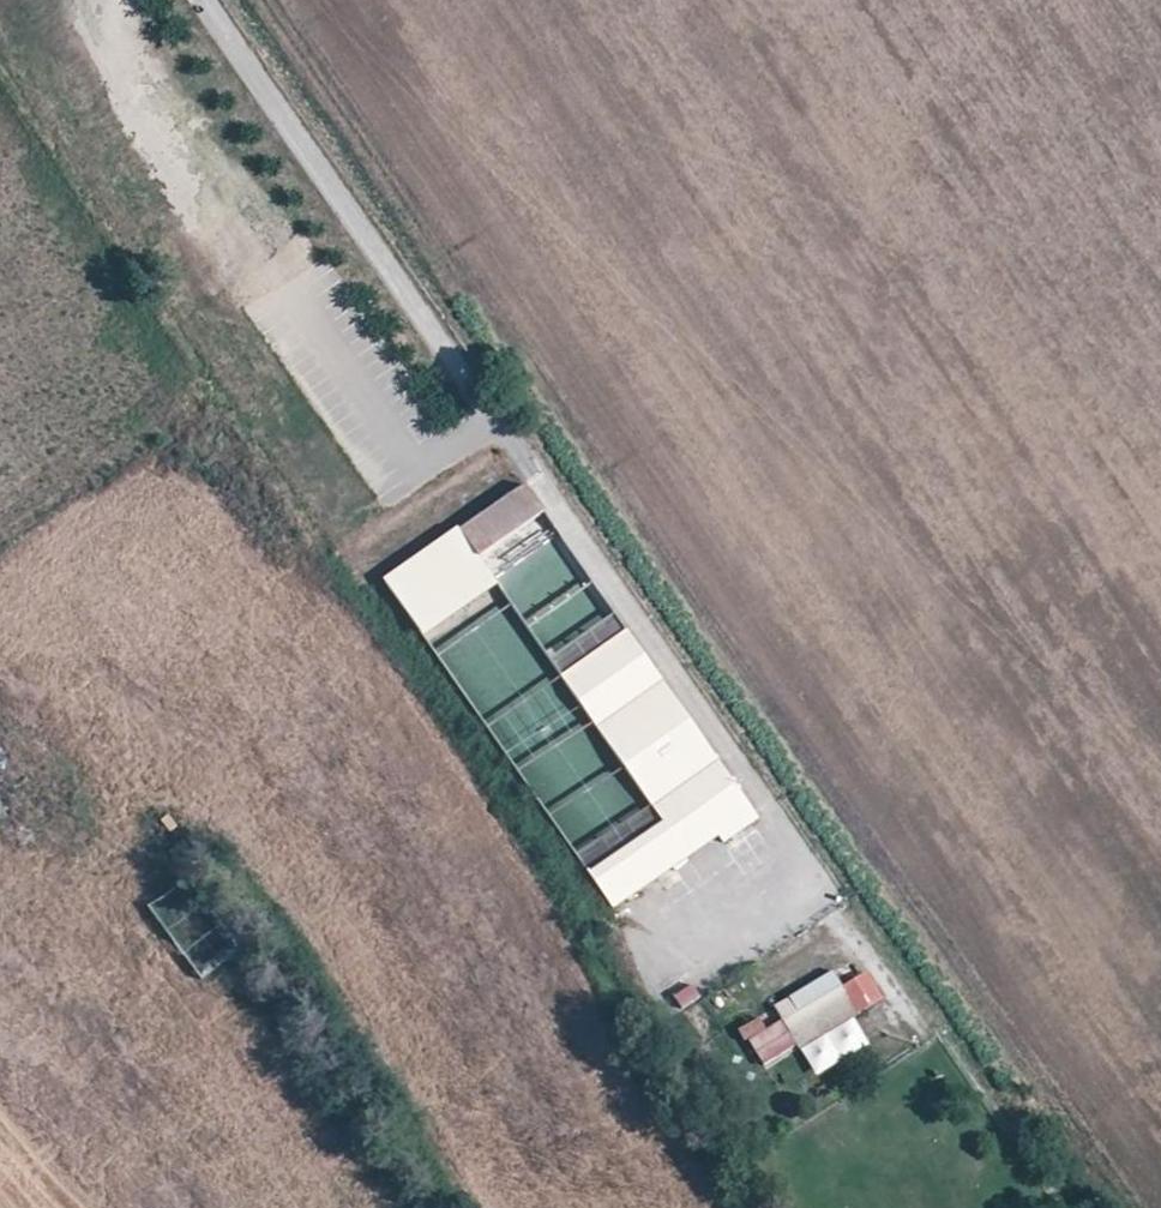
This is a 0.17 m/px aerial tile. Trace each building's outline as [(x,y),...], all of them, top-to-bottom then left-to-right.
[(382,575),(422,635),(499,584),(480,555),(545,512),(525,482),(382,575)] [(626,632),(559,678),(686,860),(723,835),(707,813),(737,792),(626,632)] [(723,835),(753,814),(737,792),(707,813),(723,835)] [(576,854),(587,869),(630,839),(619,823),(576,854)] [(832,975),(775,1015),(801,1053),(858,1013),(832,975)]
